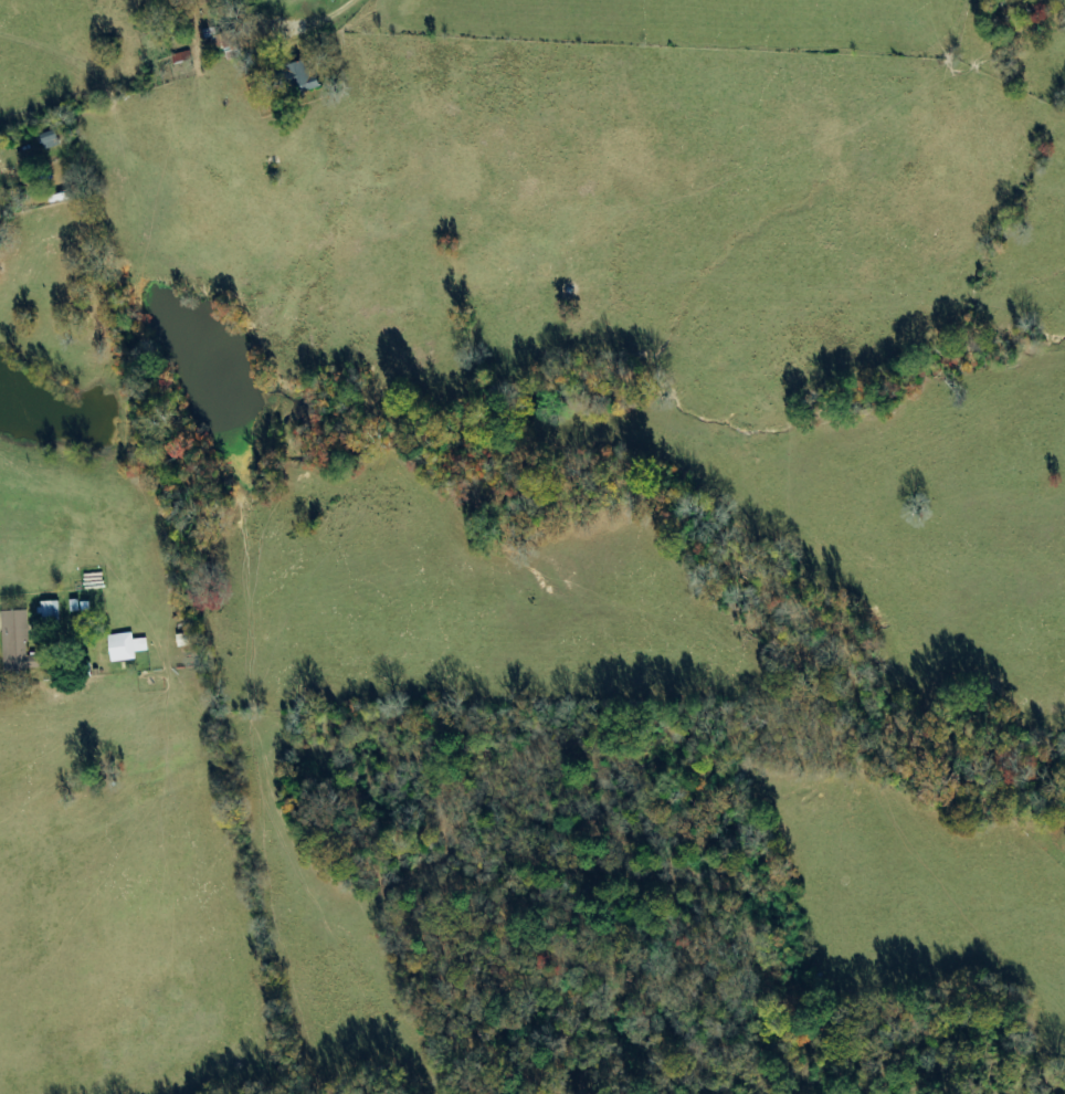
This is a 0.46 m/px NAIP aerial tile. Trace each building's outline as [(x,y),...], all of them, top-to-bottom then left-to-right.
[(174,56),(176,64),(192,59),(190,51),(174,56)] [(314,76),(309,60),(287,68),(297,95),(325,85),(320,74),(314,76)] [(42,602),(43,619),(62,618),(61,602),(42,602)] [(114,662),(138,660),(137,652),(150,651),(149,639),(135,641),(134,634),(111,636),(114,662)]
